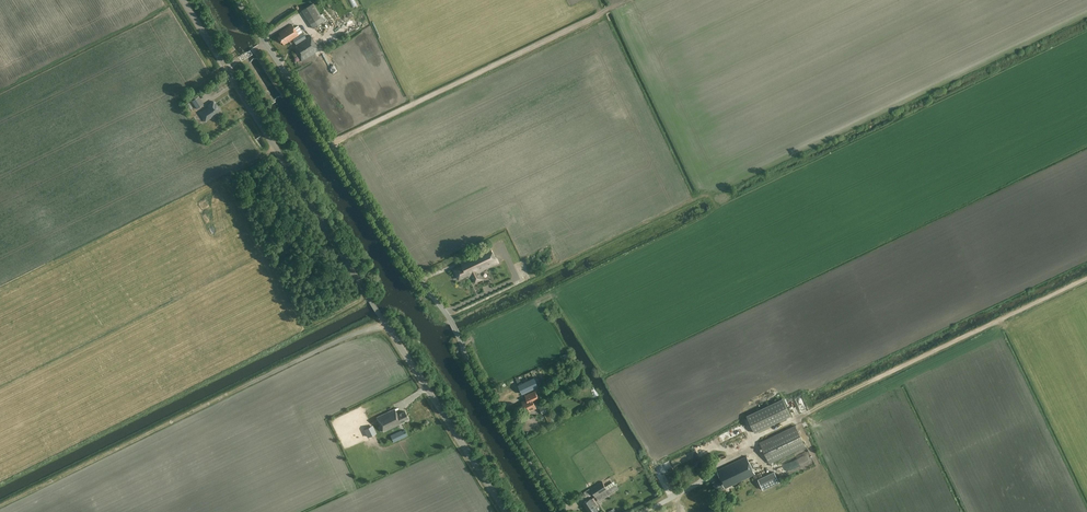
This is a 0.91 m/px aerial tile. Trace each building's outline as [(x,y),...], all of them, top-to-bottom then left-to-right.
[(324,21),(313,3),(301,10),(313,28),(324,21)] [(294,28),(292,24),(278,33),(280,36),(278,38),(281,43),(282,42),(284,45),(299,35),(302,32),(298,25),(294,28)] [(341,26),(328,32),(329,35),(343,29),(341,26)] [(320,50),(311,36),(292,47),(302,61),(320,50)] [(197,97),(196,95),(191,98),(193,100),(191,101),(196,109),(203,104),(199,96),(197,97)] [(215,104),(214,101),(208,105),(209,107),(199,113),(205,122),(216,115),(215,114),(220,111),(218,108),(219,108),(216,104),(215,104)] [(457,279),(466,275),(467,277),(471,275),(474,284),(483,280),(480,272),(481,271),(483,270),(498,263),(490,246),(459,260),(462,266),(453,270),(454,270),(457,279)] [(539,387),(534,378),(518,386),(523,394),(539,387)] [(527,400),(522,402),(526,411),(529,410),(530,412),(537,409),(533,402),(539,399),(535,392),(525,397),(527,400)] [(791,415),(783,398),(746,415),(755,433),(791,415)] [(397,414),(395,409),(376,418),(383,432),(401,423),(401,422),(408,419),(405,411),(399,414),(398,413),(397,414)] [(559,411),(548,415),(552,422),(562,418),(559,411)] [(745,425),(729,431),(732,438),(740,435),(740,434),(747,432),(745,425)] [(372,426),(366,429),(370,437),(375,434),(372,426)] [(805,447),(795,426),(759,443),(769,464),(805,447)] [(408,436),(405,430),(402,432),(401,431),(395,433),(398,440),(408,436)] [(755,474),(747,457),(717,471),(720,478),(717,479),(718,480),(713,482),(717,491),(719,490),(719,491),(725,488),(755,474)] [(618,488),(614,482),(606,487),(603,482),(591,490),(596,498),(597,497),(599,500),(618,488)] [(593,498),(590,500),(590,499),(584,503),(589,511),(598,511),(595,506),(598,505),(593,498)]
